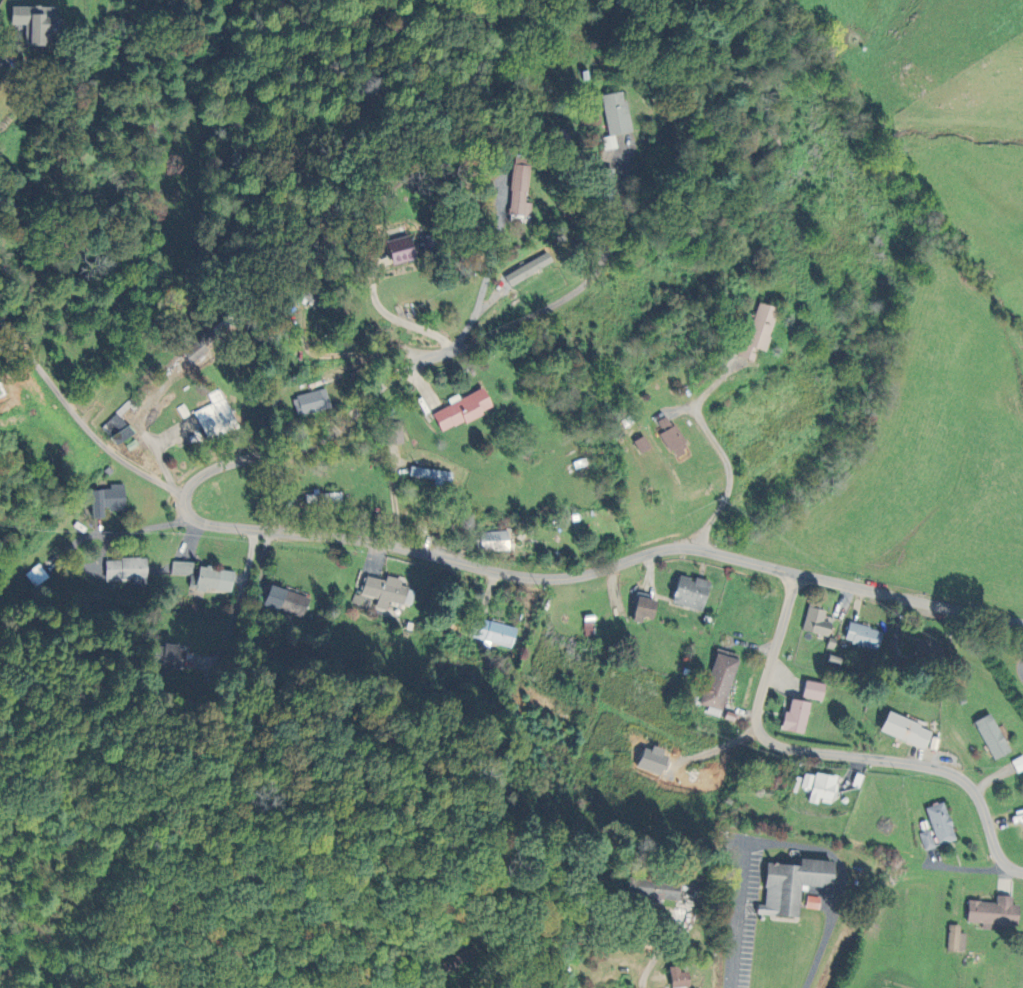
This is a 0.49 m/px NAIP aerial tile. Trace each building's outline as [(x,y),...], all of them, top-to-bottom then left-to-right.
[(12,6),(12,24),(19,24),(19,30),(25,30),(25,44),(53,44),(53,30),(61,30),(61,19),(55,19),(55,6),(12,6)] [(624,91),(601,95),(609,135),(632,131),(624,91)] [(534,203),(530,202),(533,158),(516,157),(513,214),(533,215),(534,203)] [(395,263),(418,259),(414,235),(390,240),(395,263)] [(504,273),(509,283),(554,264),(550,254),(504,273)] [(302,299),(322,306),(325,297),(305,290),(302,299)] [(737,357),(754,361),(757,349),(766,351),(777,308),(757,303),(748,339),(742,337),(737,357)] [(220,342),(212,331),(183,352),(191,362),(220,342)] [(433,413),(442,432),(493,408),(483,387),(460,398),(458,394),(447,399),(450,405),(433,413)] [(331,407),(325,388),(293,397),(298,416),(331,407)] [(211,404),(194,412),(208,440),(237,426),(220,389),(207,395),(211,404)] [(133,433),(117,414),(107,421),(116,433),(110,437),(117,446),(133,433)] [(665,432),(661,434),(675,458),(689,449),(668,415),(658,421),(665,432)] [(404,443),(403,423),(387,424),(387,444),(404,443)] [(651,448),(644,436),(634,442),(641,454),(651,448)] [(451,486),(452,470),(411,468),(410,476),(435,478),(434,485),(451,486)] [(124,484),(109,485),(109,489),(92,490),(93,518),(103,518),(103,510),(125,510),(124,484)] [(305,493),(306,503),(322,503),(342,502),(341,491),(305,493)] [(508,531),(480,531),(481,551),(509,550),(508,531)] [(148,584),(147,559),(106,560),(106,581),(134,580),(134,584),(148,584)] [(172,574),(194,575),(195,562),(173,561),(172,574)] [(36,587),(50,577),(39,564),(26,574),(36,587)] [(199,567),(197,590),(233,592),(234,569),(199,567)] [(367,576),(362,595),(379,599),(377,608),(388,610),(391,601),(412,606),(416,590),(401,587),(403,579),(387,576),(386,580),(367,576)] [(704,611),(711,581),(695,578),(695,579),(680,576),(673,604),(704,611)] [(264,604),(303,618),(310,598),(271,584),(264,604)] [(658,601),(639,597),(633,621),(643,623),(644,617),(654,619),(658,601)] [(809,603),(802,630),(829,636),(833,623),(824,621),(827,608),(809,603)] [(477,638),(511,647),(516,628),(482,619),(477,638)] [(880,649),(883,630),(849,623),(845,642),(880,649)] [(938,664),(943,645),(918,638),(913,657),(938,664)] [(154,666),(184,670),(187,648),(158,644),(154,666)] [(738,654),(715,649),(702,705),(725,710),(738,654)] [(826,684),(806,680),(803,697),(823,701),(826,684)] [(810,702),(789,699),(784,731),(806,734),(810,702)] [(933,729),(889,712),(881,731),(925,749),(933,729)] [(992,759),(1009,753),(993,713),(976,719),(992,759)] [(652,752),(645,750),(643,757),(653,761),(650,769),(661,772),(665,759),(651,754),(652,752)] [(1022,770),(1022,755),(1012,760),(1017,772),(1022,770)] [(820,804),(821,802),(833,804),(838,777),(815,773),(810,802),(820,804)] [(938,846),(957,839),(943,801),(925,808),(938,846)] [(935,847),(930,829),(919,833),(925,851),(935,847)] [(799,917),(802,885),(833,888),(835,861),(802,858),(801,865),(768,862),(765,905),(759,905),(758,914),(799,917)] [(627,890),(691,909),(696,891),(633,871),(627,890)] [(1013,896),(997,895),(997,903),(969,900),(968,921),(983,922),(982,928),(1005,930),(1005,925),(1019,926),(1020,905),(1012,904),(1013,896)] [(819,910),(820,898),(807,896),(806,908),(819,910)] [(960,933),(960,925),(949,925),(948,950),(966,951),(966,933),(960,933)] [(678,972),(677,966),(669,967),(671,987),(673,987),(689,986),(687,971),(678,972)]
